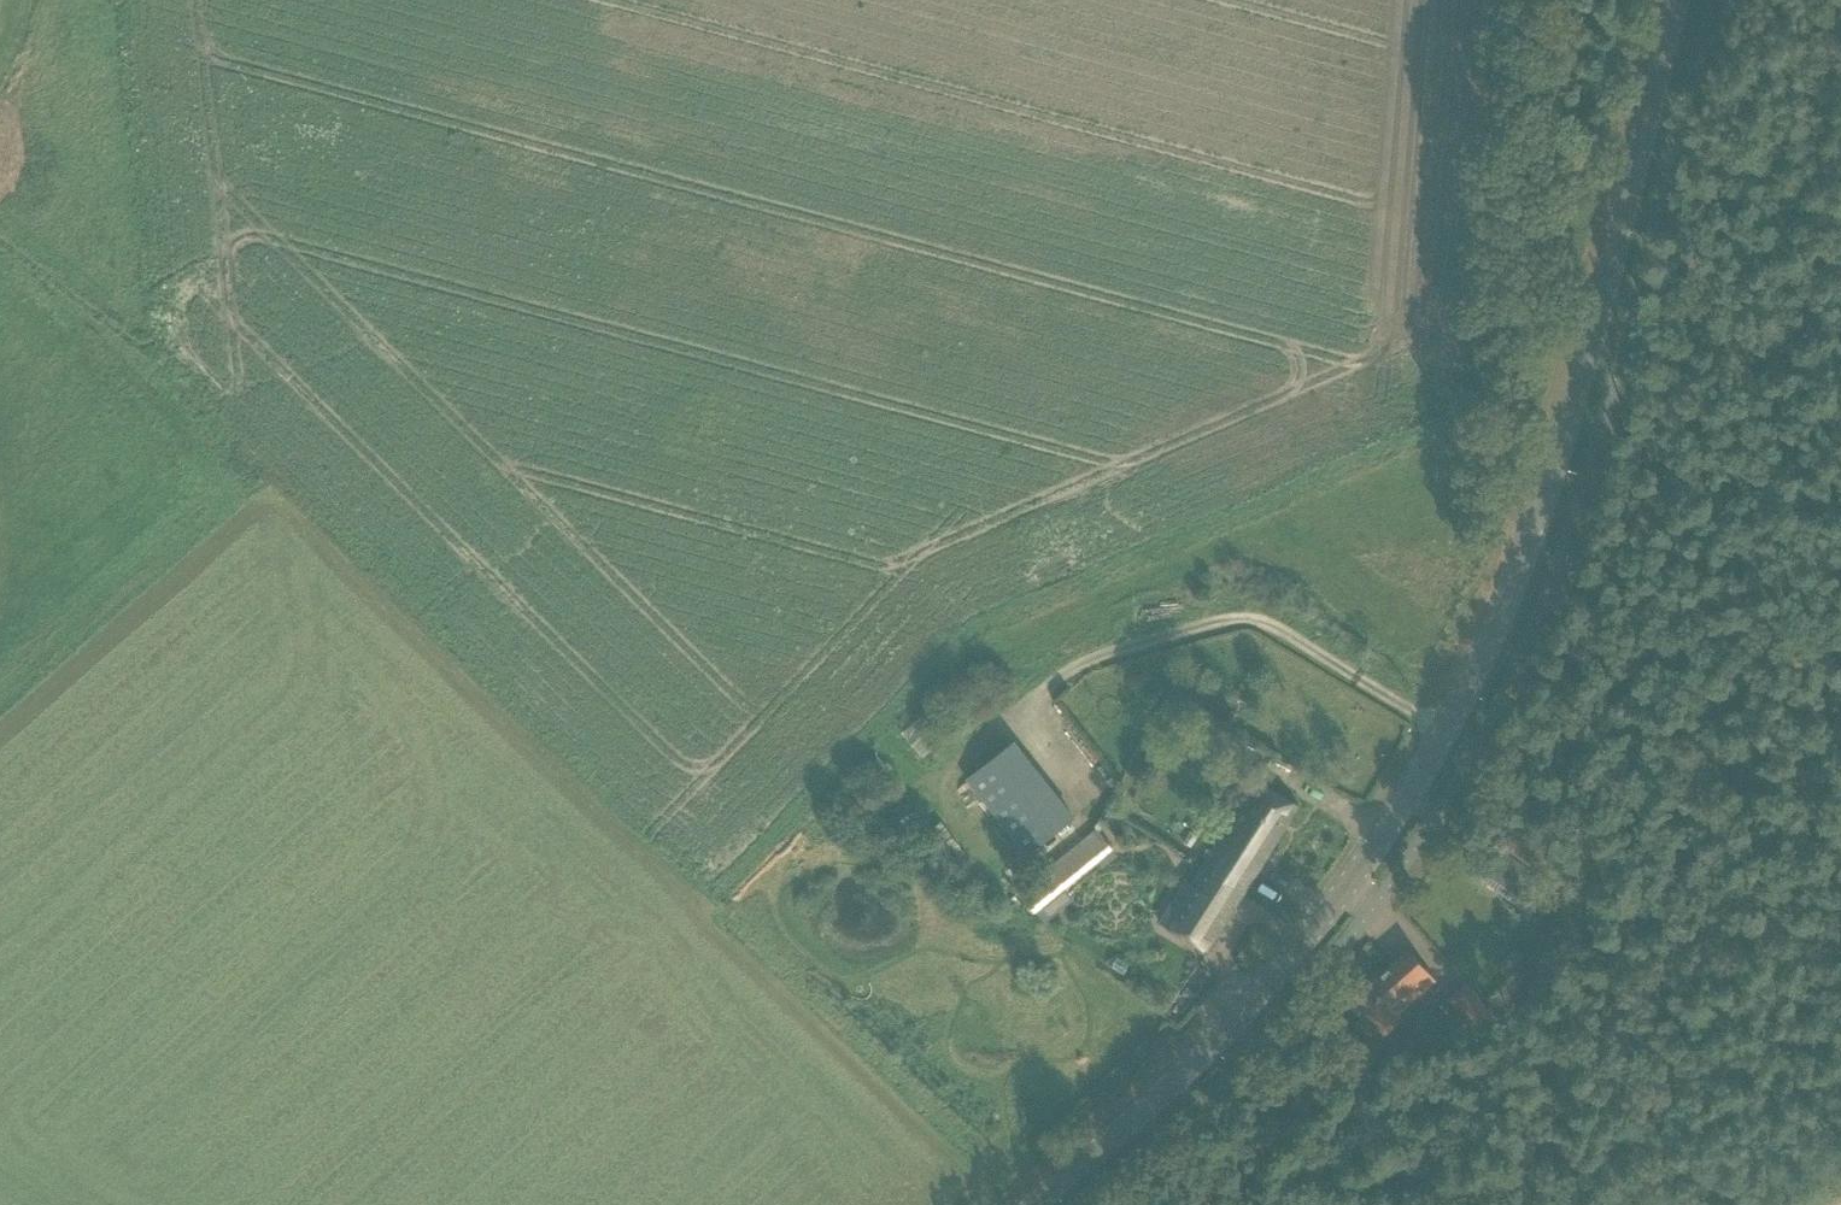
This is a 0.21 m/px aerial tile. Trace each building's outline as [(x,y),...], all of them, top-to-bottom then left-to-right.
[(967,778),(1027,854),(1073,818),(1012,742),(967,778)] [(1258,780),(1204,865),(1245,891),(1298,805),(1258,780)] [(1018,892),(1033,911),(1112,848),(1097,829),(1018,892)] [(1484,881),(1530,913),(1544,893),(1499,860),(1484,881)] [(1224,920),(1232,909),(1233,910),(1245,891),(1204,865),(1190,888),(1184,884),(1160,922),(1208,953),(1226,921),(1224,920)] [(1396,1013),(1434,980),(1409,951),(1371,985),(1368,982),(1347,1001),(1362,1017),(1355,1023),(1372,1041),(1399,1017),(1396,1013)] [(1446,998),(1474,1030),(1494,1015),(1465,982),(1446,998)]
